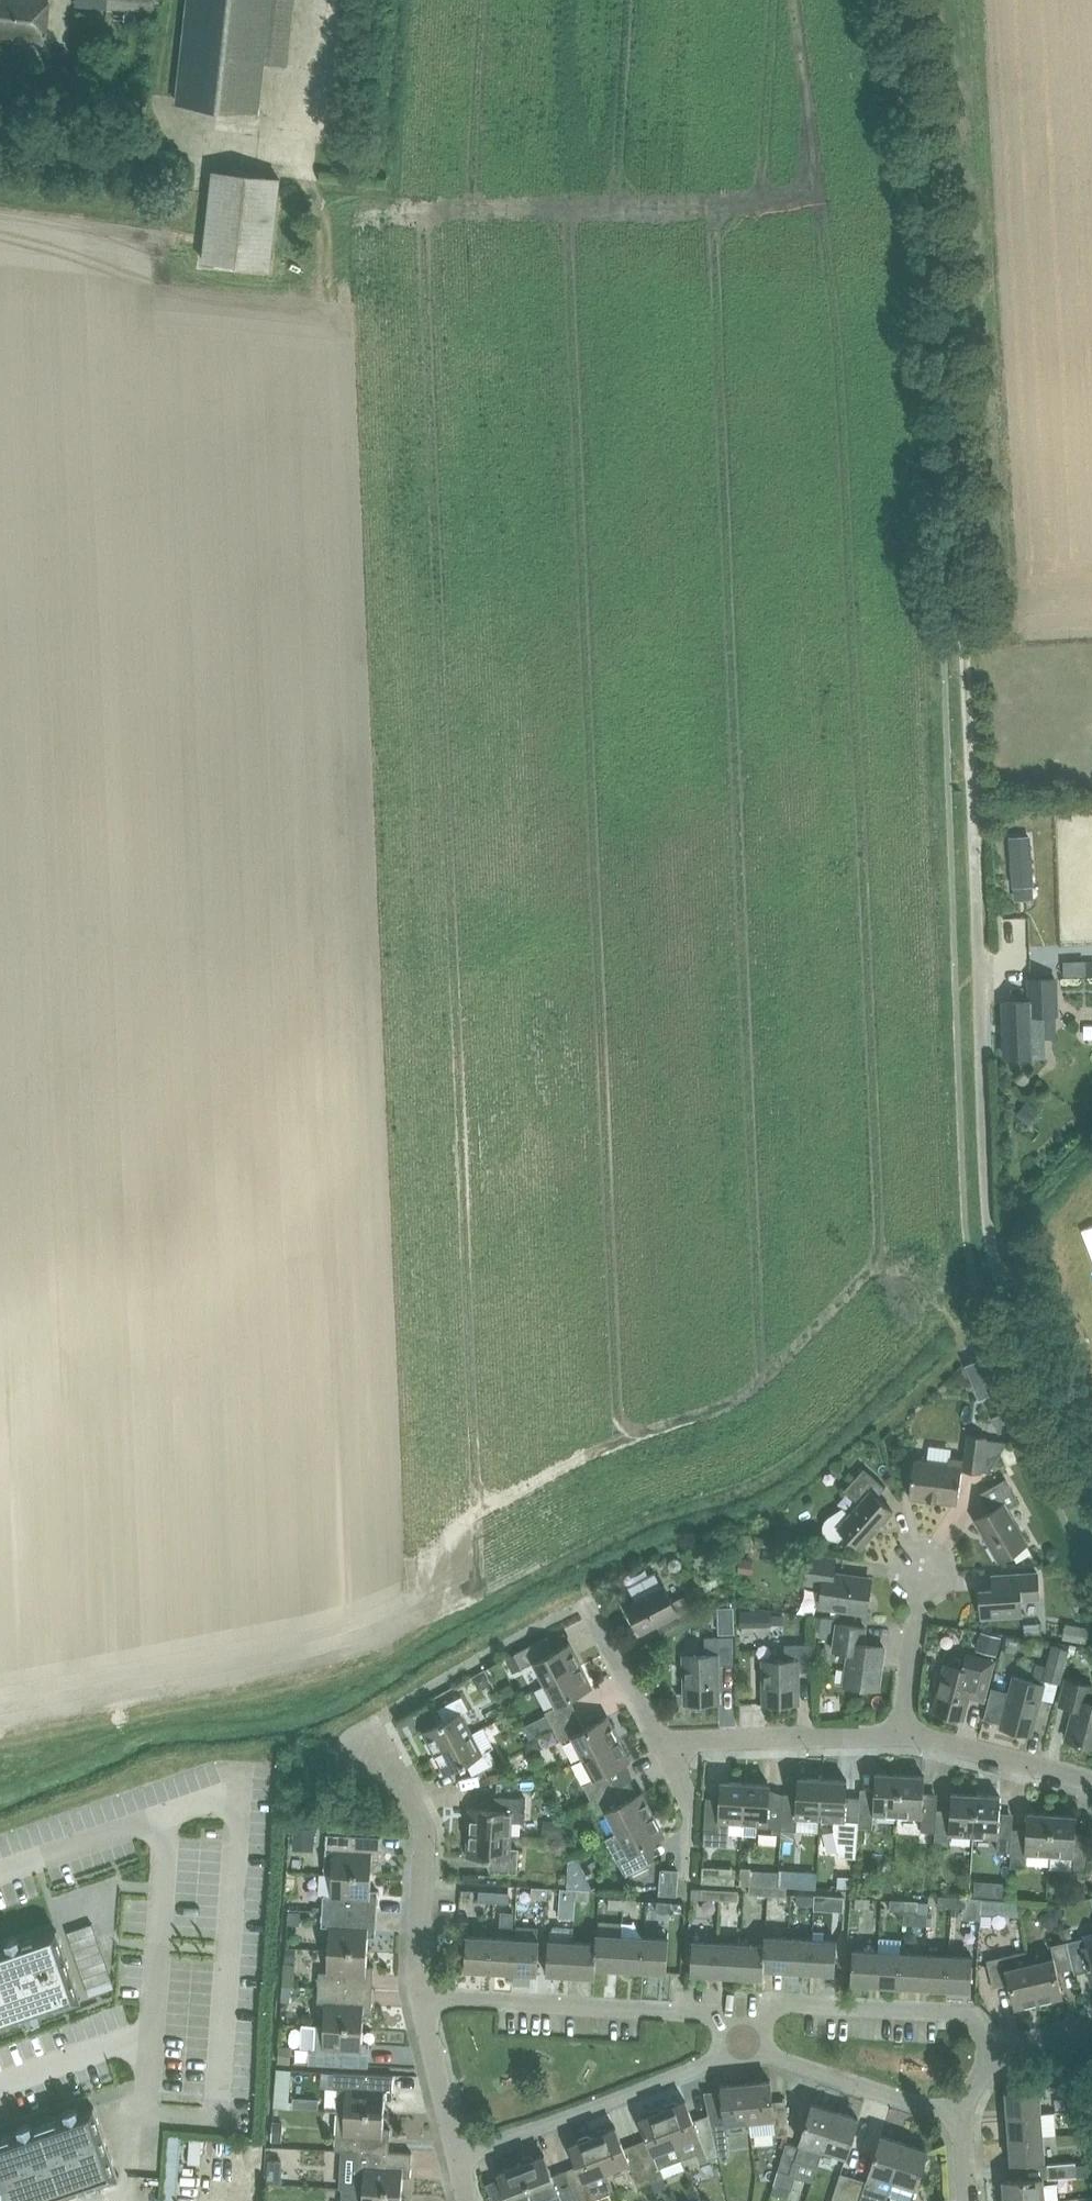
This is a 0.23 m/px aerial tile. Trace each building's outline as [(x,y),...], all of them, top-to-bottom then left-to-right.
[(40,41),(45,0),(0,0),(0,37),(40,41)] [(158,1),(158,0),(107,0),(107,7),(157,12),(158,1)] [(270,0),(190,0),(178,104),(258,113),(270,0)] [(213,171),(203,262),(272,269),(281,178),(213,171)] [(1028,837),(1011,838),(1014,886),(1032,885),(1028,837)] [(1064,977),(1084,976),(1084,963),(1063,964),(1064,977)] [(1006,1057),(1042,1056),(1041,1014),(1056,1014),(1055,979),(1030,979),(1030,1000),(1004,1002),(1006,1057)] [(1016,1114),(1026,1123),(1037,1110),(1027,1101),(1016,1114)] [(1004,1413),(993,1417),(998,1432),(1010,1428),(1004,1413)] [(989,1471),(1007,1441),(987,1439),(987,1436),(967,1434),(962,1470),(982,1472),(983,1470),(989,1471)] [(946,1461),(950,1447),(928,1442),(924,1456),(946,1461)] [(914,1458),(912,1475),(909,1496),(957,1503),(963,1459),(950,1457),(949,1463),(914,1458)] [(839,1540),(845,1533),(861,1547),(893,1511),(876,1497),(885,1487),(864,1468),(844,1490),(859,1503),(850,1513),(843,1507),(828,1516),(825,1520),(823,1524),(823,1530),(825,1534),(828,1537),(839,1540)] [(1005,1478),(998,1482),(979,1493),(990,1511),(975,1520),(998,1560),(1017,1549),(1027,1543),(1007,1508),(1018,1502),(1005,1478)] [(794,1533),(777,1527),(774,1537),(791,1543),(794,1533)] [(710,1543),(719,1550),(726,1541),(717,1534),(710,1543)] [(1060,1554),(1058,1549),(1053,1547),(1048,1549),(1046,1554),(1047,1559),(1052,1561),(1057,1559),(1060,1554)] [(818,1605),(844,1609),(866,1612),(871,1579),(833,1574),(835,1558),(808,1554),(804,1582),(821,1585),(818,1605)] [(752,1575),(753,1559),(740,1557),(738,1574),(752,1575)] [(682,1566),(682,1564),(682,1563),(681,1561),(680,1560),(679,1559),(677,1558),(675,1558),(674,1558),(672,1559),(671,1560),(670,1561),(669,1562),(669,1564),(669,1566),(670,1568),(671,1569),(672,1570),(674,1570),(675,1571),(677,1571),(679,1570),(680,1569),(681,1567),(682,1566)] [(662,1634),(662,1635),(695,1618),(683,1595),(672,1601),(664,1585),(662,1585),(655,1572),(628,1586),(635,1600),(627,1604),(641,1631),(664,1620),(669,1630),(662,1634)] [(1021,1615),(1020,1599),(1038,1598),(1037,1572),(1014,1574),(992,1576),(993,1589),(979,1589),(981,1617),(1021,1615)] [(717,1632),(733,1632),(733,1605),(717,1606),(717,1632)] [(753,1610),(741,1610),(741,1625),(753,1625),(753,1610)] [(770,1615),(771,1624),(784,1624),(784,1615),(770,1615)] [(815,1615),(813,1628),(830,1631),(832,1618),(815,1615)] [(1065,1622),(1062,1637),(1086,1642),(1089,1627),(1065,1622)] [(865,1627),(843,1624),(837,1623),(833,1650),(849,1652),(848,1663),(844,1685),(877,1689),(884,1646),(863,1643),(865,1627)] [(981,1632),(977,1647),(996,1652),(1000,1637),(981,1632)] [(733,1663),(733,1641),(733,1635),(703,1635),(703,1655),(684,1655),(685,1692),(677,1692),(677,1693),(685,1693),(685,1702),(719,1701),(718,1664),(733,1663)] [(546,1684),(581,1665),(569,1643),(547,1654),(540,1641),(548,1637),(547,1636),(515,1653),(523,1668),(534,1662),(546,1684)] [(764,1660),(764,1682),(764,1704),(798,1703),(797,1671),(813,1671),(813,1649),(812,1643),(784,1644),(785,1660),(764,1660)] [(1051,1644),(1043,1678),(1060,1682),(1068,1648),(1051,1644)] [(981,1702),(982,1702),(993,1661),(967,1654),(967,1655),(972,1657),(968,1670),(945,1664),(933,1710),(943,1712),(943,1716),(944,1719),(956,1722),(960,1720),(960,1717),(963,1717),(970,1690),(983,1694),(981,1702)] [(553,1726),(578,1713),(570,1698),(592,1687),(581,1665),(546,1684),(557,1705),(545,1711),(548,1717),(553,1726)] [(490,1683),(484,1671),(473,1677),(479,1688),(490,1683)] [(984,1718),(1001,1723),(1000,1727),(1031,1735),(1044,1684),(1013,1676),(1009,1692),(992,1688),(984,1718)] [(1059,1704),(1074,1708),(1066,1740),(1091,1746),(1091,1701),(1089,1700),(1091,1688),(1091,1684),(1066,1678),(1059,1704)] [(511,1683),(498,1689),(505,1702),(518,1696),(511,1683)] [(423,1731),(434,1752),(472,1733),(461,1712),(469,1709),(462,1696),(438,1708),(445,1719),(423,1731)] [(528,1738),(551,1727),(545,1713),(522,1724),(528,1738)] [(578,1713),(553,1726),(561,1741),(572,1735),(584,1757),(619,1738),(608,1716),(585,1728),(578,1713)] [(482,1753),(472,1733),(434,1752),(445,1774),(467,1762),(473,1774),(496,1762),(489,1749),(482,1753)] [(525,1742),(531,1753),(543,1746),(537,1735),(525,1742)] [(619,1738),(584,1757),(595,1778),(583,1784),(591,1799),(612,1788),(616,1786),(608,1772),(630,1760),(619,1738)] [(497,1773),(490,1775),(491,1783),(499,1781),(497,1773)] [(860,1794),(860,1797),(858,1825),(872,1826),(873,1815),(898,1816),(900,1774),(876,1773),(874,1794),(860,1794)] [(920,1829),(935,1830),(937,1810),(937,1798),(923,1798),(925,1776),(900,1774),(898,1816),(921,1817),(920,1829)] [(797,1816),(820,1818),(823,1778),(798,1777),(797,1794),(783,1793),(783,1797),(781,1828),(796,1829),(797,1816)] [(856,1855),(858,1825),(860,1797),(846,1796),(847,1780),(823,1778),(820,1818),(835,1818),(834,1826),(841,1854),(856,1855)] [(729,1822),(743,1823),(745,1782),(721,1781),(720,1797),(705,1797),(704,1829),(705,1829),(704,1843),(728,1844),(729,1822)] [(781,1833),(781,1828),(783,1797),(769,1796),(770,1784),(745,1782),(743,1823),(742,1833),(756,1834),(756,1832),(781,1833)] [(620,1803),(612,1788),(591,1799),(587,1801),(595,1816),(607,1810),(618,1831),(653,1813),(642,1791),(620,1803)] [(973,1835),(976,1794),(951,1793),(950,1810),(937,1810),(935,1830),(935,1845),(947,1846),(948,1833),(973,1835)] [(1000,1796),(976,1794),(973,1835),(997,1836),(996,1850),(1011,1850),(1012,1833),(1013,1818),(999,1817),(1000,1796)] [(511,1834),(511,1821),(525,1822),(526,1811),(520,1810),(521,1797),(517,1797),(495,1796),(494,1809),(470,1807),(468,1832),(511,1834)] [(1024,1852),(1049,1853),(1052,1814),(1027,1812),(1026,1834),(1012,1833),(1011,1850),(1010,1866),(1023,1867),(1024,1852)] [(618,1831),(619,1834),(607,1840),(625,1875),(650,1862),(643,1847),(665,1835),(653,1813),(618,1831)] [(1076,1815),(1052,1814),(1049,1853),(1074,1855),(1073,1870),(1087,1871),(1089,1838),(1075,1837),(1076,1815)] [(295,1827),(294,1840),(314,1841),(315,1828),(295,1827)] [(511,1834),(468,1832),(467,1856),(491,1857),(491,1870),(513,1872),(517,1872),(518,1848),(510,1848),(511,1834)] [(326,1833),(324,1872),(371,1875),(372,1859),(380,1860),(381,1836),(326,1833)] [(551,1848),(556,1853),(562,1853),(567,1849),(567,1843),(563,1838),(556,1837),(551,1842),(551,1848)] [(776,1881),(790,1884),(795,1853),(781,1850),(776,1881)] [(567,1858),(567,1871),(579,1864),(574,1855),(567,1858)] [(703,1866),(702,1881),(718,1882),(719,1867),(703,1866)] [(740,1884),(749,1884),(762,1885),(763,1868),(741,1866),(740,1884)] [(679,1870),(661,1869),(659,1893),(677,1895),(679,1870)] [(802,1871),(801,1887),(816,1888),(817,1872),(802,1871)] [(371,1875),(324,1872),(324,1873),(332,1873),(331,1895),(323,1895),(322,1910),(377,1913),(378,1890),(370,1889),(371,1875)] [(838,1875),(837,1887),(854,1888),(854,1876),(838,1875)] [(880,1890),(893,1891),(893,1881),(880,1880),(880,1890)] [(991,1881),(990,1896),(1005,1897),(1005,1882),(991,1881)] [(768,1885),(762,1885),(749,1884),(749,1894),(767,1895),(768,1885)] [(768,1885),(767,1895),(768,1895),(780,1896),(786,1896),(786,1886),(768,1885)] [(532,1886),(531,1897),(546,1898),(547,1887),(532,1886)] [(561,1898),(575,1899),(576,1889),(562,1888),(561,1898)] [(701,1898),(719,1899),(720,1889),(701,1888),(701,1898)] [(576,1889),(575,1899),(589,1900),(589,1890),(576,1889)] [(738,1890),(720,1889),(719,1899),(738,1900),(738,1890)] [(478,1901),(493,1902),(494,1891),(479,1890),(478,1901)] [(494,1891),(493,1902),(508,1903),(509,1892),(494,1891)] [(797,1894),(797,1904),(814,1905),(815,1895),(797,1894)] [(952,1906),(952,1896),(939,1895),(938,1905),(952,1906)] [(829,1896),(829,1909),(843,1910),(844,1897),(833,1896),(829,1896)] [(966,1908),(981,1909),(981,1898),(966,1897),(952,1896),(952,1906),(966,1906),(966,1908)] [(856,1897),(855,1907),(869,1908),(870,1898),(856,1897)] [(608,1908),(622,1908),(623,1899),(609,1898),(608,1908)] [(1016,1901),(981,1898),(981,1909),(981,1911),(1019,1914),(1016,1901)] [(623,1899),(622,1908),(636,1909),(637,1899),(623,1899)] [(890,1909),(903,1910),(904,1900),(890,1899),(890,1909)] [(918,1901),(904,1900),(903,1910),(917,1911),(917,1913),(928,1913),(928,1902),(918,1901)] [(671,1901),(657,1901),(656,1910),(670,1911),(671,1901)] [(288,1910),(288,1920),(301,1921),(301,1910),(288,1910)] [(329,1926),(328,1949),(367,1951),(368,1936),(376,1936),(377,1913),(322,1910),(321,1926),(329,1926)] [(459,1914),(459,1925),(466,1926),(467,1915),(459,1914)] [(68,1932),(90,1995),(115,1987),(92,1924),(68,1932)] [(29,2017),(30,2022),(42,2018),(41,2013),(81,1999),(57,1929),(21,1942),(19,1937),(7,1941),(9,1946),(0,1949),(0,2027),(29,2017)] [(465,1969),(489,1970),(491,1936),(467,1934),(465,1969)] [(597,1943),(595,1967),(618,1969),(620,1935),(596,1934),(595,1942),(597,1943)] [(620,1935),(618,1969),(642,1970),(644,1936),(620,1935)] [(489,1970),(513,1972),(515,1937),(491,1936),(489,1970)] [(668,1938),(644,1936),(642,1970),(666,1971),(668,1938)] [(763,1969),(787,1970),(789,1937),(764,1936),(764,1944),(764,1945),(763,1969)] [(539,1939),(515,1937),(513,1972),(537,1973),(538,1951),(539,1939)] [(787,1970),(810,1972),(812,1939),(789,1937),(787,1970)] [(1073,1968),(1075,1973),(1089,1970),(1091,1983),(1091,1982),(1091,1944),(1084,1946),(1082,1937),(1067,1941),(1073,1968)] [(836,1940),(812,1939),(810,1972),(834,1973),(836,1951),(836,1940)] [(546,1973),(571,1975),(573,1941),(548,1940),(546,1973)] [(690,1973),(715,1975),(717,1942),(692,1940),(690,1973)] [(597,1943),(595,1942),(573,1941),(571,1975),(595,1976),(595,1967),(597,1943)] [(1057,1971),(1073,1968),(1067,1941),(1051,1944),(1054,1957),(1030,1963),(1039,2002),(1063,1996),(1057,1971)] [(715,1975),(739,1976),(741,1943),(717,1942),(715,1975)] [(764,1945),(764,1944),(741,1943),(739,1976),(762,1977),(763,1969),(764,1945)] [(287,1947),(285,1962),(294,1963),(296,1948),(287,1947)] [(319,1971),(318,1986),(373,1989),(374,1966),(366,1965),(367,1951),(328,1949),(327,1971),(319,1971)] [(875,1984),(877,1951),(853,1949),(851,1983),(875,1984)] [(1039,2002),(1030,1963),(1027,1950),(986,1959),(993,1987),(1009,1983),(1015,2007),(1039,2002)] [(899,1985),(901,1952),(877,1951),(875,1984),(899,1985)] [(922,1987),(924,1953),(901,1952),(899,1985),(922,1987)] [(922,1987),(946,1988),(948,1955),(924,1953),(922,1987)] [(948,1955),(946,1988),(970,1990),(972,1956),(948,1955)] [(283,1986),(282,2001),(291,2001),(292,1986),(283,1986)] [(325,2002),(324,2025),(363,2027),(364,2012),(371,2013),(373,1989),(318,1986),(317,2002),(325,2002)] [(363,2027),(324,2025),(302,2023),(300,2046),(309,2047),(309,2063),(368,2066),(370,2042),(362,2042),(363,2027)] [(292,2047),(279,2046),(278,2063),(291,2064),(292,2047)] [(337,2111),(383,2113),(384,2098),(392,2099),(393,2074),(334,2071),(333,2088),(338,2088),(337,2111)] [(275,2100),(289,2101),(291,2079),(277,2078),(275,2100)] [(770,2081),(746,2083),(751,2131),(751,2135),(775,2132),(776,2134),(789,2133),(786,2106),(773,2107),(770,2081)] [(708,2114),(709,2121),(718,2155),(729,2154),(727,2134),(751,2131),(746,2083),(722,2085),(724,2113),(708,2114)] [(1005,2090),(1007,2115),(1041,2112),(1039,2088),(1005,2090)] [(1066,2096),(1069,2110),(1078,2107),(1076,2094),(1066,2096)] [(293,2098),(293,2107),(318,2109),(319,2100),(293,2098)] [(697,2153),(701,2161),(718,2155),(709,2121),(695,2126),(693,2120),(686,2100),(678,2103),(674,2101),(666,2104),(665,2108),(663,2109),(682,2159),(697,2153)] [(800,2141),(798,2146),(800,2147),(796,2159),(818,2166),(823,2148),(835,2111),(812,2103),(800,2141)] [(118,2177),(94,2107),(79,2112),(77,2107),(65,2111),(67,2116),(33,2128),(31,2123),(19,2127),(20,2132),(0,2139),(0,2200),(48,2200),(118,2177)] [(659,2167),(682,2159),(663,2109),(661,2110),(657,2107),(648,2111),(647,2115),(640,2118),(650,2144),(638,2148),(651,2181),(663,2177),(659,2167)] [(1078,2107),(1069,2110),(1072,2123),(1081,2121),(1078,2107)] [(1042,2109),(1043,2132),(1054,2131),(1053,2108),(1042,2109)] [(383,2113),(337,2111),(335,2150),(357,2151),(357,2150),(389,2152),(389,2151),(390,2128),(382,2128),(383,2113)] [(859,2118),(835,2111),(823,2148),(846,2156),(852,2139),(859,2118)] [(1042,2136),(1041,2112),(1007,2115),(1009,2138),(1042,2136)] [(273,2121),(272,2139),(282,2140),(283,2122),(273,2121)] [(638,2186),(651,2181),(638,2148),(626,2153),(616,2127),(608,2130),(604,2128),(596,2131),(595,2135),(593,2136),(606,2171),(629,2163),(638,2186)] [(182,2134),(169,2133),(167,2150),(166,2150),(163,2200),(177,2200),(182,2134)] [(568,2175),(578,2200),(592,2200),(591,2199),(614,2191),(606,2171),(593,2136),(592,2137),(587,2134),(578,2137),(576,2142),(570,2145),(579,2170),(568,2175)] [(869,2172),(866,2180),(853,2176),(845,2200),(885,2200),(888,2194),(904,2142),(881,2135),(874,2156),(869,2172)] [(1044,2160),(1042,2136),(1009,2138),(1011,2163),(1033,2161),(1044,2160)] [(786,2142),(773,2184),(792,2190),(796,2175),(791,2173),(796,2159),(800,2147),(798,2146),(786,2142)] [(888,2194),(908,2200),(910,2200),(914,2186),(916,2187),(928,2150),(904,2142),(888,2194)] [(1091,2160),(1091,2145),(1084,2147),(1086,2161),(1091,2160)] [(412,2152),(389,2151),(389,2152),(357,2150),(357,2151),(342,2150),(339,2187),(343,2187),(355,2188),(402,2191),(402,2176),(410,2176),(412,2152)] [(568,2175),(566,2169),(552,2175),(544,2155),(536,2158),(532,2154),(521,2158),(521,2164),(535,2200),(537,2200),(578,2200),(568,2175)] [(268,2159),(267,2182),(282,2183),(283,2160),(268,2159)] [(1075,2162),(1047,2164),(1048,2178),(1082,2175),(1091,2174),(1091,2163),(1075,2164),(1075,2162)] [(535,2200),(521,2164),(498,2172),(504,2189),(491,2194),(494,2200),(533,2200),(535,2200)] [(853,2176),(840,2172),(832,2199),(831,2200),(845,2200),(853,2176)] [(1005,2200),(1043,2200),(1058,2200),(1057,2183),(1043,2184),(1042,2176),(1003,2180),(1005,2200)] [(402,2191),(355,2188),(343,2187),(342,2200),(401,2200),(402,2191)]
